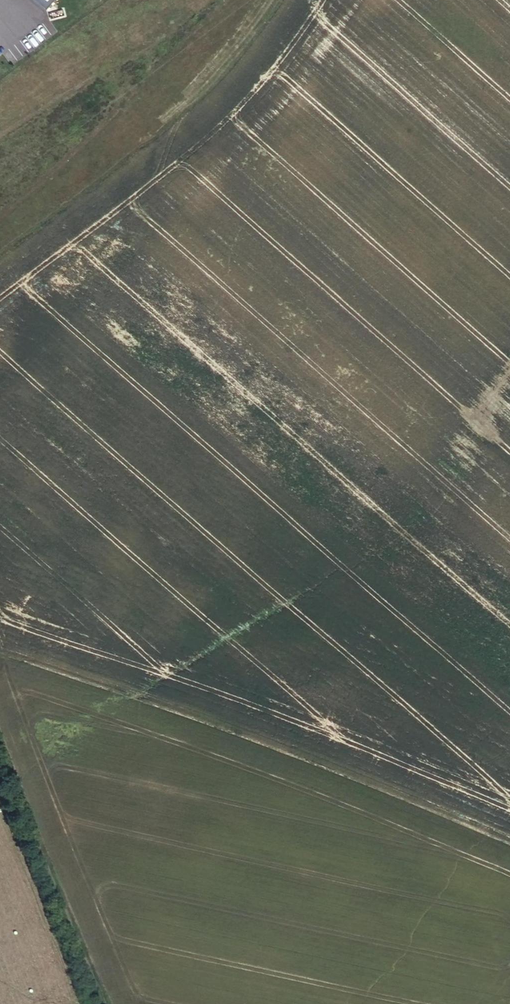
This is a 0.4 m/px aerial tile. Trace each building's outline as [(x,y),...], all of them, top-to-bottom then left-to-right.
[(45,9),(52,0),(33,0),(45,9)]
